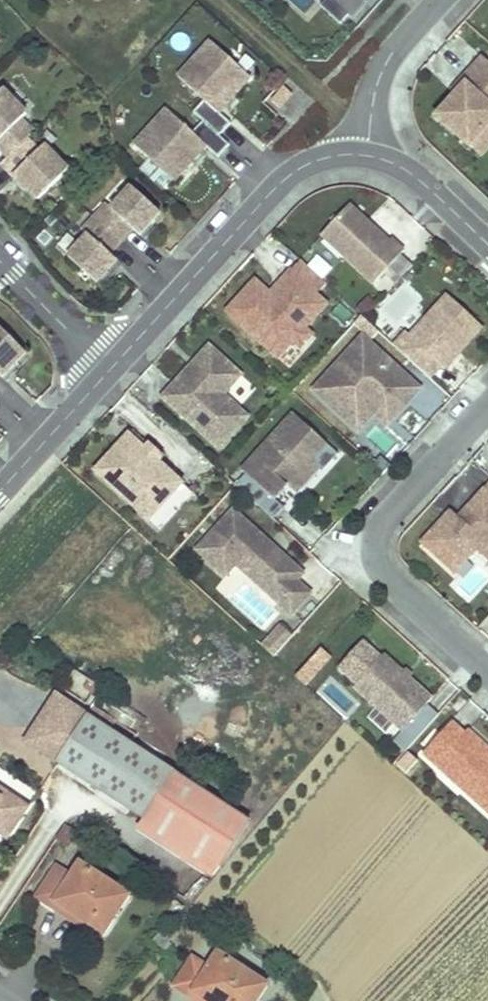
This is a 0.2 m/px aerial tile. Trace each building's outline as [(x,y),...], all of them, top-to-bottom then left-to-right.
[(319,6),(339,24),(360,0),(325,0),(319,6)] [(207,102),(238,67),(199,32),(166,67),(192,90),(181,102),(207,126),(218,113),(207,102)] [(482,58),(461,82),(464,86),(455,97),(436,118),(470,148),(487,127),(487,63),(482,58)] [(455,97),(464,86),(461,82),(451,94),(455,97)] [(39,127),(27,114),(33,108),(9,84),(0,92),(0,150),(8,158),(32,133),(39,127)] [(285,87),(272,101),(280,109),(294,95),(285,87)] [(166,110),(134,146),(173,182),(205,147),(217,158),(229,146),(207,126),(203,122),(192,134),(166,110)] [(487,150),(487,127),(470,148),(481,158),(487,150)] [(37,201),(74,164),(50,140),(45,146),(32,133),(8,158),(1,164),(37,201)] [(120,242),(132,230),(139,237),(159,214),(131,188),(111,210),(106,205),(94,218),(120,242)] [(387,242),(347,205),(320,235),(343,256),(372,283),(402,250),(389,239),(387,242)] [(116,262),(108,255),(120,242),(94,218),(82,232),(87,237),(68,258),(96,284),(116,262)] [(343,256),(320,235),(306,250),(329,271),(343,256)] [(386,294),(412,264),(402,255),(375,285),(386,294)] [(326,285),(300,262),(290,273),(316,296),(326,285)] [(316,296),(290,273),(277,287),(286,295),(279,303),(269,295),(254,282),(226,313),(277,360),(293,342),(286,335),(297,324),(304,331),(327,306),(316,296)] [(402,282),(382,311),(400,324),(421,295),(402,282)] [(279,303),(286,295),(277,287),(269,295),(279,303)] [(459,352),(482,328),(445,295),(408,336),(404,332),(392,345),(429,378),(440,366),(456,348),(459,352)] [(311,337),(304,331),(297,324),(286,335),(293,342),(301,349),(311,337)] [(24,354),(0,330),(0,378),(24,354)] [(418,389),(361,337),(327,374),(335,382),(321,398),(346,421),(368,396),(392,418),(418,389)] [(240,427),(215,404),(241,376),(209,347),(196,361),(199,364),(192,373),(189,369),(162,399),(219,450),(240,427)] [(444,369),(459,352),(456,348),(440,366),(444,369)] [(321,398),(335,382),(327,374),(312,390),(321,398)] [(357,431),(373,413),(386,425),(392,418),(368,396),(346,421),(357,431)] [(245,475),(235,486),(272,519),(283,507),(274,499),(288,484),(309,460),(317,467),(321,471),(337,454),(292,413),(240,470),(245,475)] [(148,454),(143,450),(126,435),(94,471),(158,530),(192,493),(156,461),(153,465),(148,461),(148,454)] [(148,461),(153,465),(156,461),(160,456),(147,444),(143,450),(148,454),(148,461)] [(295,491),(317,467),(309,460),(288,484),(295,491)] [(421,543),(441,561),(453,549),(464,560),(475,548),(487,560),(487,495),(483,490),(463,511),(465,514),(460,520),(457,517),(450,510),(421,543)] [(291,564),(232,510),(195,551),(224,576),(234,564),(241,557),(256,570),(259,566),(270,576),(259,588),(290,615),(309,594),(295,581),(299,576),(289,567),(291,564)] [(465,514),(463,511),(457,517),(460,520),(465,514)] [(453,572),(464,560),(453,549),(441,561),(453,572)] [(234,564),(259,588),(270,576),(259,566),(256,570),(241,557),(234,564)] [(302,573),(291,564),(289,567),(299,576),(302,573)] [(275,654),(294,633),(282,623),(263,644),(275,654)] [(432,698),(383,654),(355,686),(403,730),(432,698)] [(144,818),(174,773),(58,697),(35,731),(65,751),(58,762),(144,818)] [(486,751),(487,748),(487,747),(468,729),(465,733),(452,721),(423,753),(437,766),(442,761),(466,783),(462,788),(487,812),(487,753),(486,751)] [(28,742),(58,762),(65,751),(35,731),(28,742)] [(442,761),(437,766),(462,788),(466,783),(442,761)] [(14,830),(30,806),(6,790),(2,796),(0,795),(0,820),(14,830)] [(78,834),(54,817),(44,830),(69,848),(78,834)] [(0,820),(0,835),(7,840),(14,830),(0,820)] [(149,834),(141,830),(130,848),(137,852),(149,834)] [(53,908),(55,905),(57,902),(103,933),(129,895),(80,863),(71,878),(56,867),(37,897),(53,908)] [(55,905),(53,908),(100,938),(103,933),(57,902),(55,905)] [(159,946),(165,940),(159,935),(153,941),(159,946)] [(170,945),(165,940),(159,946),(164,951),(167,948),(170,945)] [(218,953),(208,968),(193,958),(175,986),(192,997),(193,994),(195,991),(209,1000),(255,1000),(266,985),(218,953)] [(192,997),(198,1000),(209,1000),(195,991),(193,994),(192,997)]
